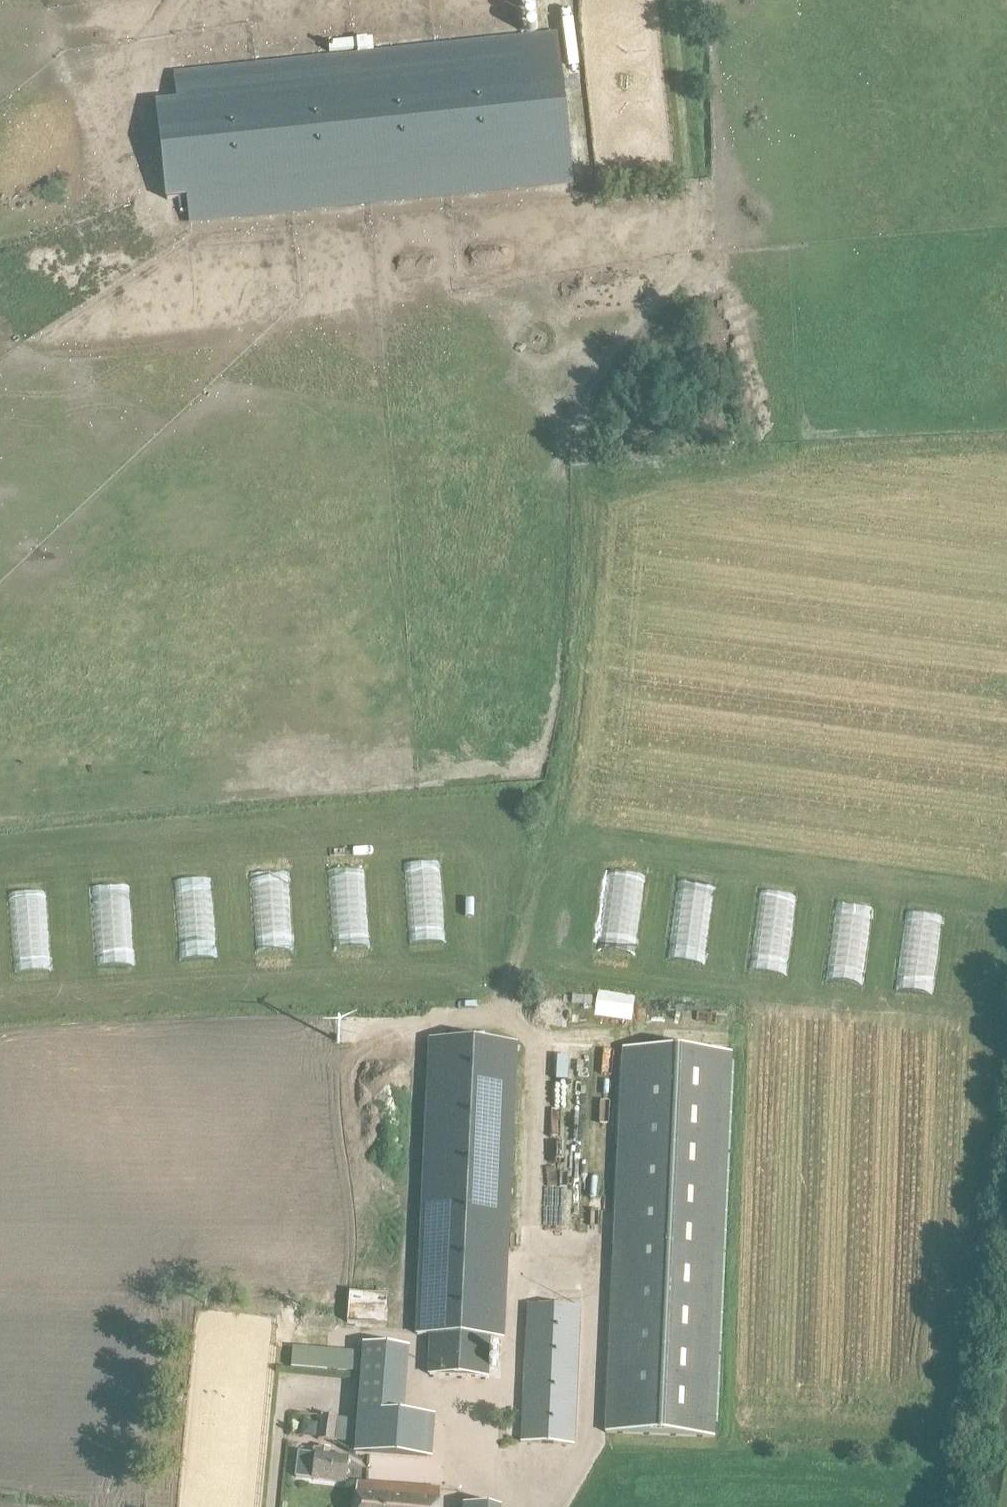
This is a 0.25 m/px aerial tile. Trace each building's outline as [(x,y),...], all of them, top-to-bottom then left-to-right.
[(397,0),(133,0),(134,22),(397,0)] [(540,25),(537,0),(449,0),(389,5),(391,18),(323,24),(325,44),(540,25)] [(137,33),(140,67),(208,61),(208,57),(245,54),(245,50),(267,48),(264,21),(137,33)] [(557,36),(175,77),(177,101),(187,198),(190,222),(572,182),(557,36)] [(489,1338),(503,1339),(516,1044),(431,1041),(417,1335),(432,1336),(430,1375),(487,1378),(489,1338)] [(550,1114),(565,1114),(564,1188),(562,1188),(561,1236),(587,1236),(589,1050),(565,1050),(565,1096),(550,1096),(550,1114)] [(649,1065),(625,1064),(622,1144),(646,1145),(649,1065)] [(520,1444),(524,1444),(574,1446),(580,1307),(526,1303),(520,1444)] [(611,1323),(608,1431),(636,1432),(639,1324),(611,1323)] [(360,1340),(356,1408),(403,1410),(407,1343),(360,1340)] [(430,1418),(359,1412),(355,1454),(427,1459),(430,1418)] [(316,1440),(335,1442),(338,1418),(319,1415),(316,1440)] [(645,1421),(645,1435),(707,1433),(707,1419),(645,1421)] [(315,1454),(314,1455),(298,1453),(295,1478),(312,1480),(311,1481),(345,1485),(349,1458),(315,1454)] [(440,1489),(356,1482),(353,1506),(438,1506),(440,1489)]
